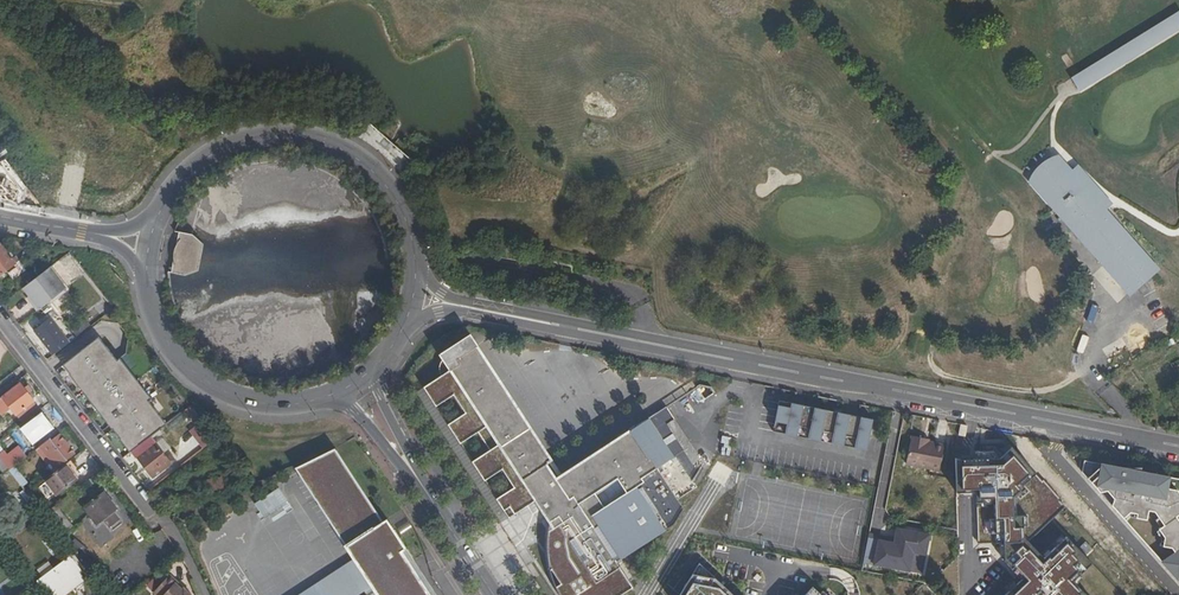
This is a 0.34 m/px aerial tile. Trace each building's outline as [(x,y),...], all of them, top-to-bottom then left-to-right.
[(1072,78),(1081,93),(1178,32),(1178,12),(1072,78)] [(1098,192),(1096,193),(1085,180),(1086,179),(1075,166),(1069,171),(1058,157),(1050,157),(1031,174),(1027,182),(1126,295),(1156,268),(1104,210),(1109,205),(1098,192)] [(1086,179),(1085,180),(1096,193),(1098,192),(1086,179)] [(187,233),(173,231),(165,272),(178,275),(193,270),(198,245),(187,233)] [(15,264),(0,244),(0,275),(15,264)] [(70,287),(54,265),(28,286),(33,293),(38,299),(35,301),(41,308),(48,303),(70,287)] [(19,266),(13,270),(18,276),(24,272),(19,266)] [(42,313),(24,322),(27,327),(45,318),(42,313)] [(136,448),(166,426),(176,418),(171,412),(181,404),(113,316),(59,358),(127,446),(132,443),(136,448)] [(39,335),(53,354),(68,343),(54,323),(39,335)] [(612,440),(629,466),(622,471),(631,485),(587,514),(586,513),(587,512),(574,492),(572,494),(558,477),(557,478),(519,420),(523,418),(507,394),(509,393),(477,343),(456,356),(460,361),(453,366),(446,354),(444,355),(442,358),(439,363),(439,367),(440,369),(441,373),(424,385),(436,404),(454,392),(465,410),(448,422),(460,441),(478,430),(490,448),(472,459),(485,478),(502,467),(514,485),(496,496),(509,516),(536,498),(549,519),(548,526),(547,534),(547,543),(547,551),(548,561),(550,569),(550,570),(553,578),(555,585),(560,582),(572,594),(618,594),(633,585),(616,560),(674,522),(684,507),(678,498),(697,485),(693,479),(704,461),(700,456),(693,461),(669,424),(676,419),(668,407),(666,405),(612,440)] [(700,382),(696,385),(705,398),(716,391),(712,385),(700,382)] [(24,419),(38,408),(20,384),(2,398),(5,401),(0,405),(0,406),(5,412),(10,408),(16,415),(19,413),(24,419)] [(779,402),(776,414),(870,433),(873,418),(780,398),(779,402)] [(195,412),(191,406),(176,418),(166,426),(170,431),(195,412)] [(22,430),(29,439),(35,435),(39,439),(53,428),(43,415),(41,416),(39,414),(27,423),(29,425),(22,430)] [(776,418),(773,429),(867,448),(870,433),(776,414),(776,418)] [(200,423),(189,432),(199,446),(211,437),(200,423)] [(155,443),(170,431),(166,426),(136,448),(132,451),(153,478),(174,461),(167,451),(163,454),(155,443)] [(938,470),(944,442),(928,440),(922,439),(923,435),(911,433),(905,464),(938,470)] [(51,441),(50,439),(40,447),(51,461),(57,468),(75,454),(59,435),(51,441)] [(14,467),(26,457),(18,447),(7,455),(3,450),(3,451),(0,453),(0,459),(7,468),(9,470),(14,467)] [(51,461),(40,447),(36,450),(47,464),(51,461)] [(421,578),(415,581),(403,561),(413,556),(389,515),(384,519),(349,455),(307,474),(371,571),(378,567),(384,577),(369,588),(374,594),(431,594),(421,578)] [(1085,458),(1083,471),(1101,491),(1103,491),(1119,509),(1118,510),(1177,577),(1178,575),(1178,477),(1085,458)] [(77,480),(65,465),(51,476),(63,491),(77,480)] [(9,471),(21,487),(27,483),(14,467),(9,470),(9,471)] [(208,493),(224,488),(220,476),(204,480),(208,493)] [(1021,494),(1021,499),(1009,510),(1023,527),(1047,506),(1050,509),(1060,499),(1061,499),(1043,479),(1033,488),(1028,488),(1021,494)] [(104,520),(109,527),(119,520),(113,512),(117,510),(103,492),(83,507),(97,525),(104,520)] [(1021,499),(1021,494),(1006,507),(1009,510),(1021,499)] [(35,505),(43,515),(44,515),(50,511),(41,500),(35,505)] [(880,534),(870,531),(864,560),(911,569),(914,551),(927,553),(929,532),(897,527),(894,541),(880,538),(880,534)] [(1116,568),(1135,588),(1138,586),(1104,549),(1101,553),(1111,564),(1116,568)] [(72,588),(87,577),(71,555),(38,579),(49,594),(51,594),(57,591),(60,594),(63,594),(72,588)] [(297,594),(359,594),(369,588),(352,559),(297,594)] [(699,562),(679,594),(736,594),(699,562)] [(155,590),(160,594),(194,594),(195,594),(185,585),(183,587),(169,574),(155,590)] [(813,584),(803,594),(830,594),(823,589),(820,591),(813,584)]
